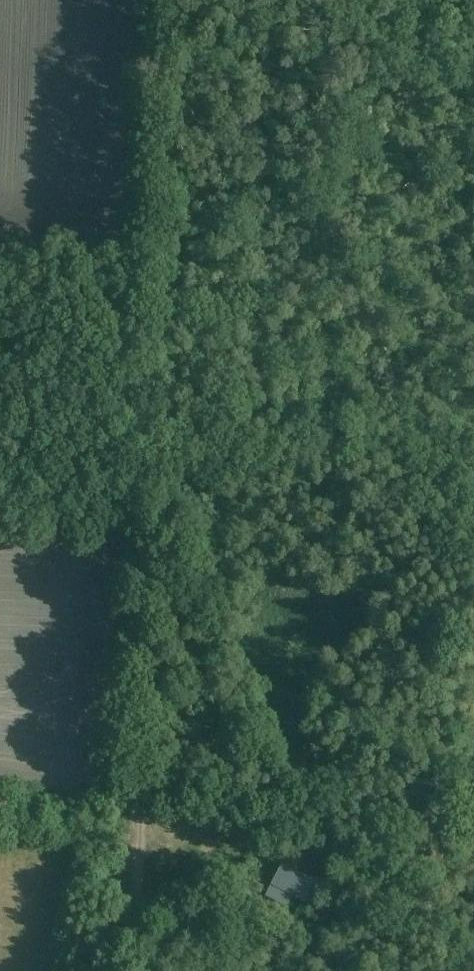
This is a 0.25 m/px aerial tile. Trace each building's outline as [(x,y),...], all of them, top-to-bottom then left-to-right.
[(298,859),(289,855),(273,886),(313,906),(324,885),(294,869),(298,859)]
